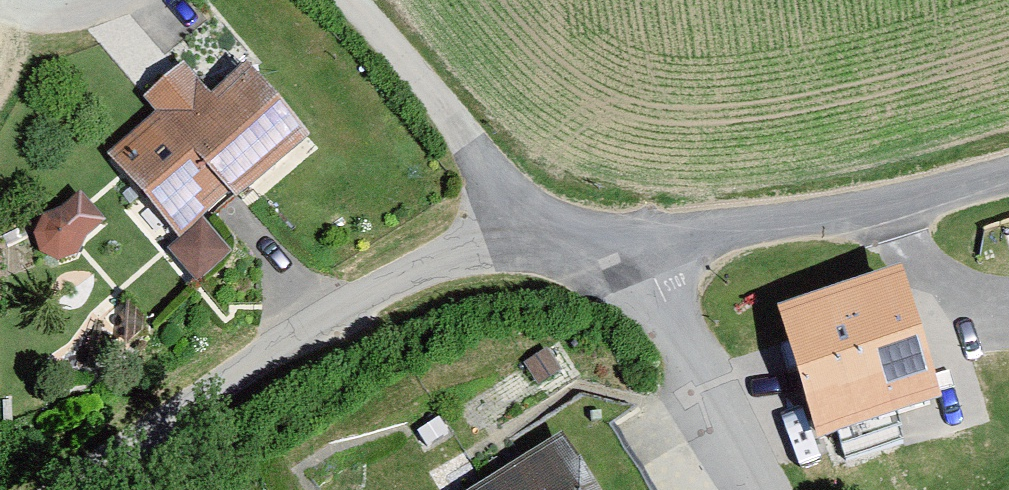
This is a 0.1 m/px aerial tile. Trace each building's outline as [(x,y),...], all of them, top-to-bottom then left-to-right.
[(147,101),(98,149),(173,227),(286,126),(216,65),(197,82),(173,58),(137,88),(147,101)] [(31,229),(58,264),(108,224),(81,189),(31,229)] [(778,327),(818,453),(940,415),(900,289),(778,327)] [(469,489),(599,489),(563,432),(469,489)]
